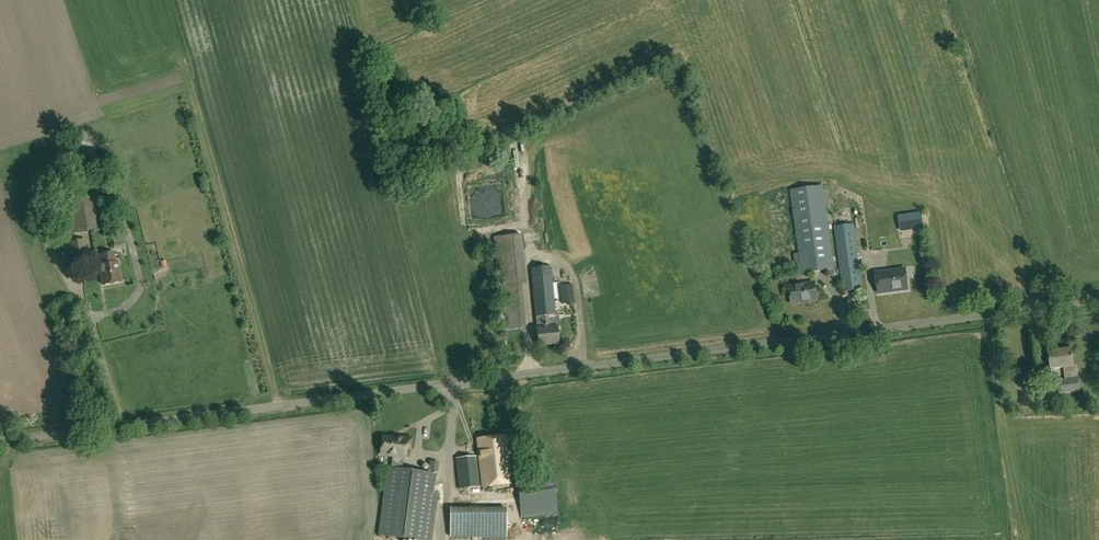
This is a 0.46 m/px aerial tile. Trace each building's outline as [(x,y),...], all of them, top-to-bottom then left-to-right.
[(506,167),(493,170),(496,182),(509,178),(506,167)] [(834,269),(823,185),(791,190),(803,273),(834,269)] [(66,202),(72,235),(96,231),(90,198),(66,202)] [(502,217),(501,205),(481,205),(481,218),(502,217)] [(899,214),(901,230),(923,228),(921,211),(899,214)] [(854,224),(835,226),(844,292),(863,289),(854,224)] [(527,283),(523,235),(494,238),(503,331),(527,328),(523,284),(527,283)] [(70,244),(74,265),(90,262),(86,241),(70,244)] [(122,283),(118,263),(116,264),(114,254),(100,256),(102,266),(100,267),(104,287),(122,283)] [(551,267),(531,269),(537,318),(540,318),(556,316),(551,267)] [(908,289),(906,269),(876,273),(879,293),(908,289)] [(790,286),(792,304),(818,301),(816,283),(790,286)] [(560,345),(558,327),(560,327),(558,316),(540,318),(542,329),(538,329),(540,347),(560,345)] [(1058,381),(1059,394),(1081,391),(1077,365),(1074,366),(1072,349),(1049,352),(1052,369),(1065,368),(1066,380),(1058,381)] [(410,448),(411,439),(400,437),(399,438),(383,436),(381,453),(406,456),(407,447),(410,448)] [(480,463),(483,487),(511,484),(506,436),(478,439),(480,458),(476,458),(476,456),(457,458),(460,489),(479,487),(477,464),(480,463)] [(438,493),(433,493),(436,471),(438,471),(439,463),(430,462),(429,473),(388,467),(379,535),(415,539),(432,539),(438,493)] [(522,515),(558,511),(555,480),(518,484),(522,515)] [(451,534),(489,534),(489,539),(507,539),(507,505),(451,505),(451,534)]
